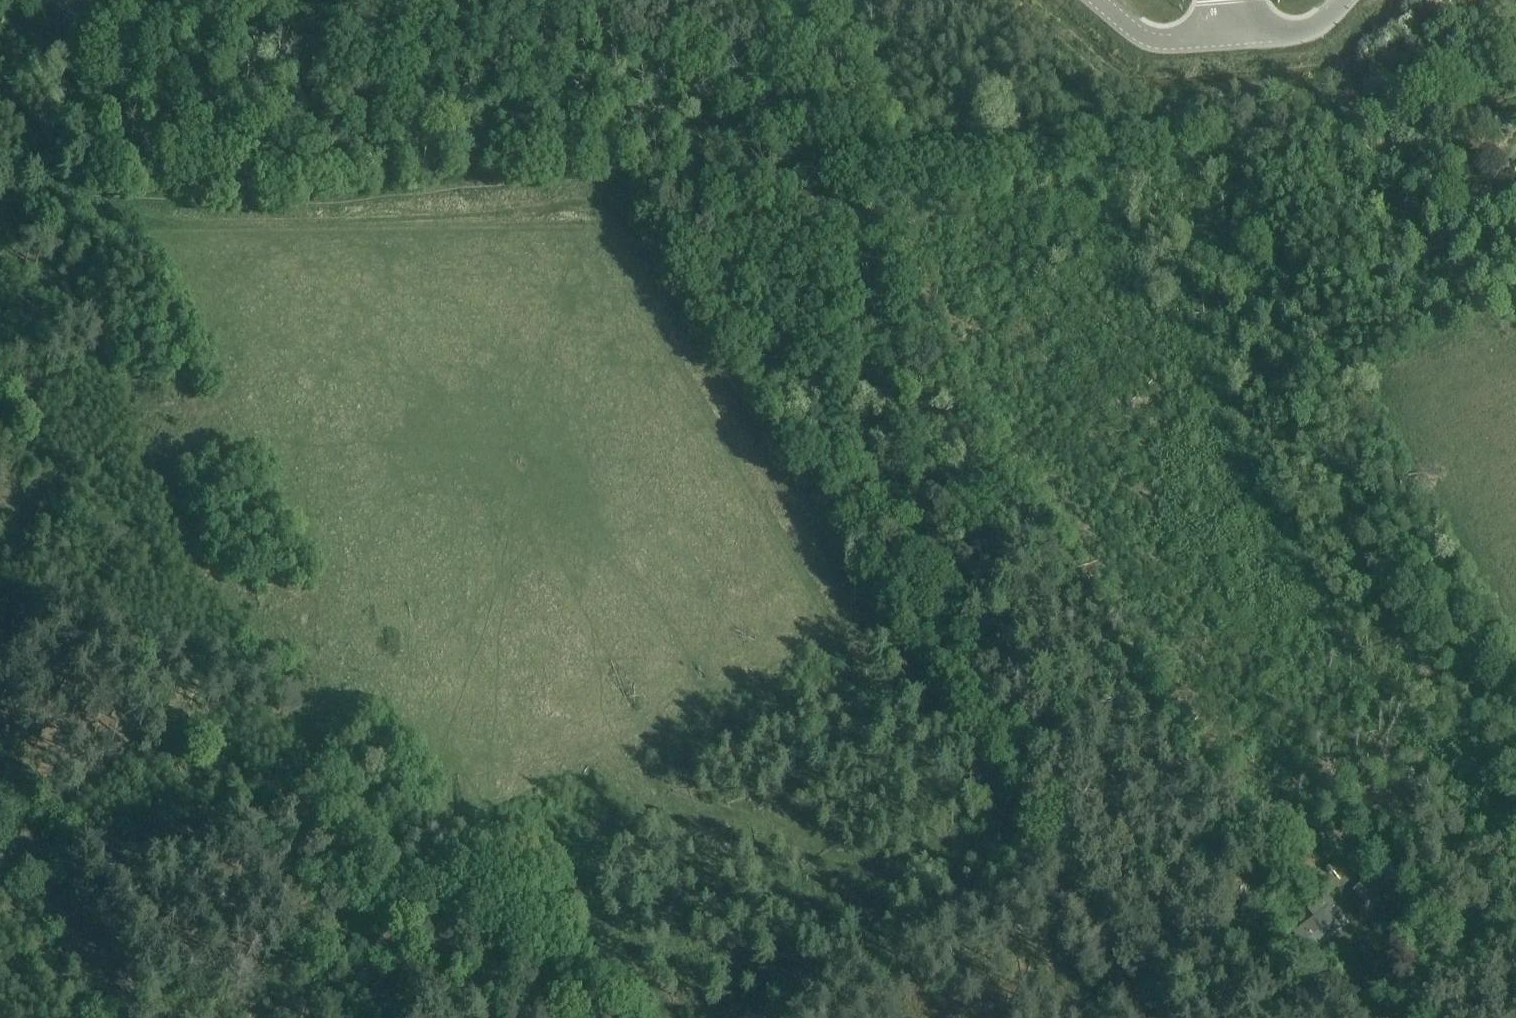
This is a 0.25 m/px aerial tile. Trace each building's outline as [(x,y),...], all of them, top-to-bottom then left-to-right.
[(1294,929),(1305,945),(1338,923),(1328,908),(1333,905),(1327,897),(1311,908),(1315,914),(1294,929)]
